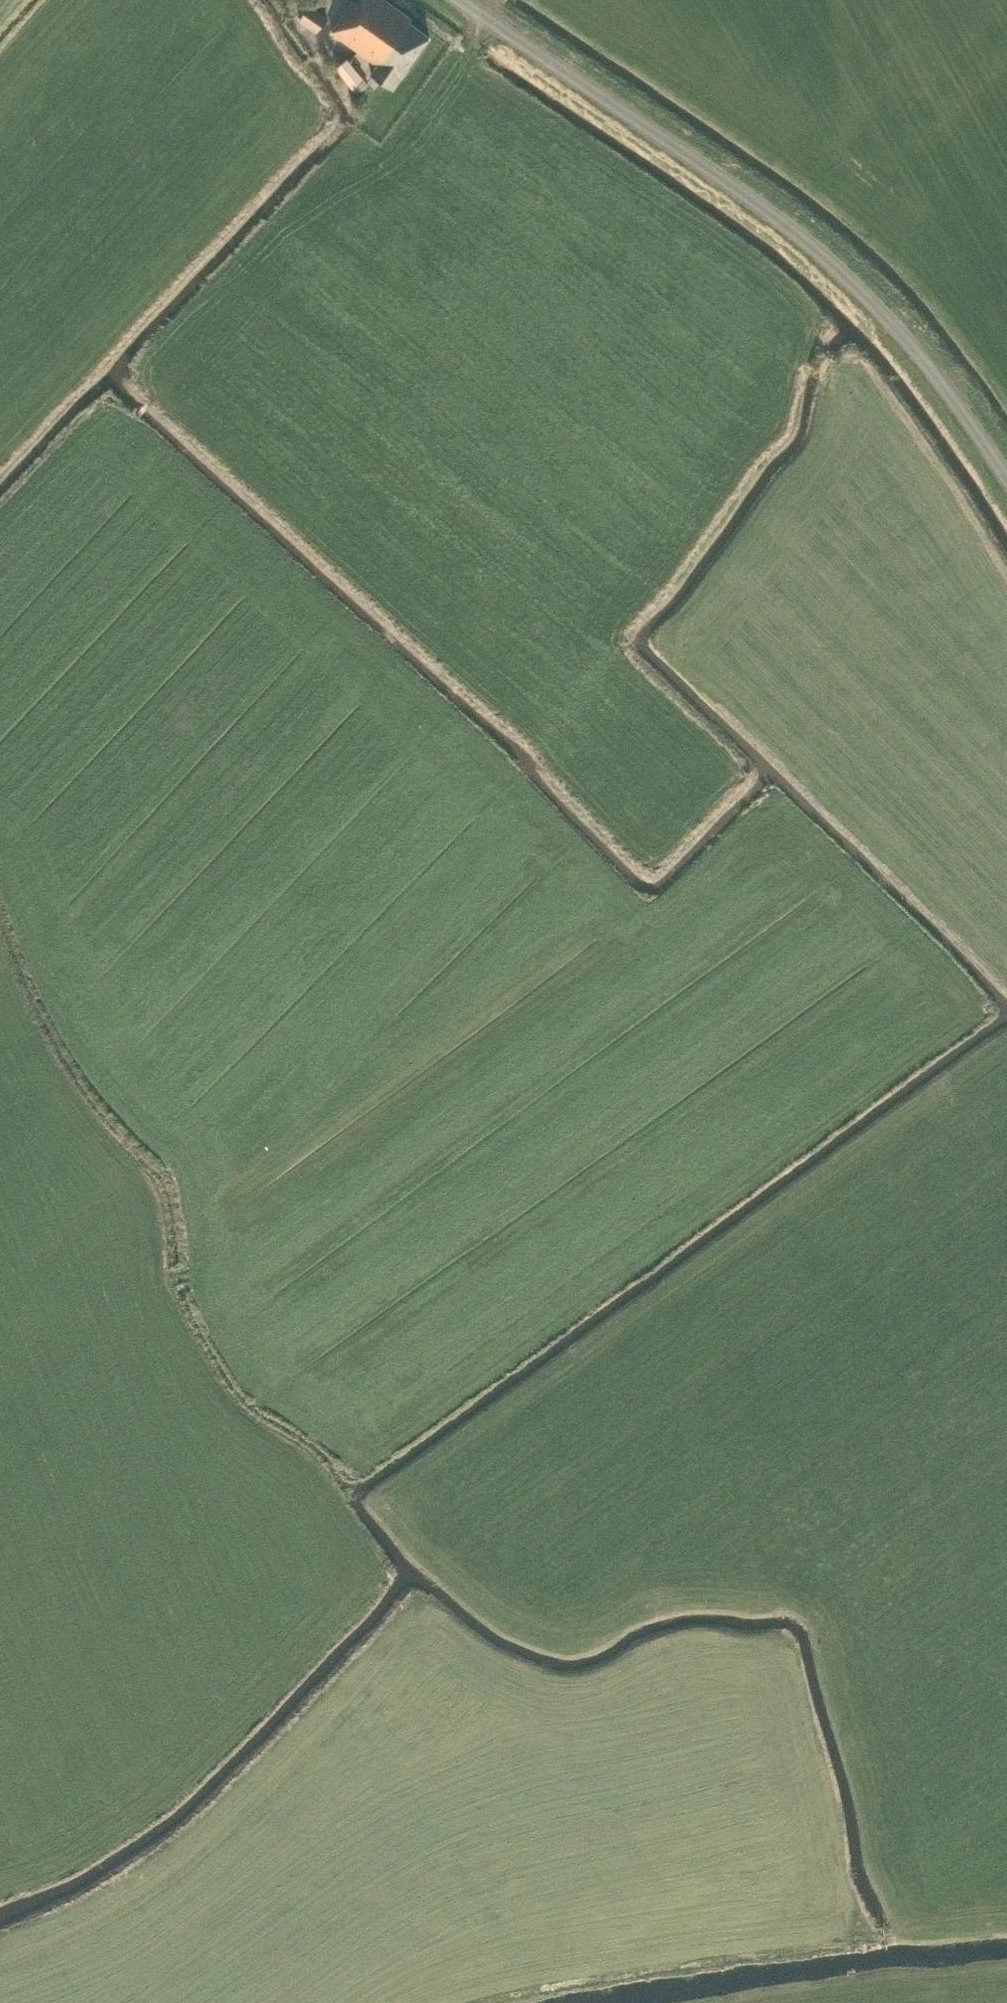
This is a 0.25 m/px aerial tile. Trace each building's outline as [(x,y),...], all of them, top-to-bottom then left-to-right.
[(385,0),(358,0),(356,2),(354,0),(332,31),(378,64),(372,74),(393,89),(400,79),(430,36),(410,22),(412,19),(385,0)] [(327,18),(309,6),(300,18),(319,31),(327,18)] [(335,66),(352,86),(353,86),(358,92),(368,84),(346,57),(335,66)]
